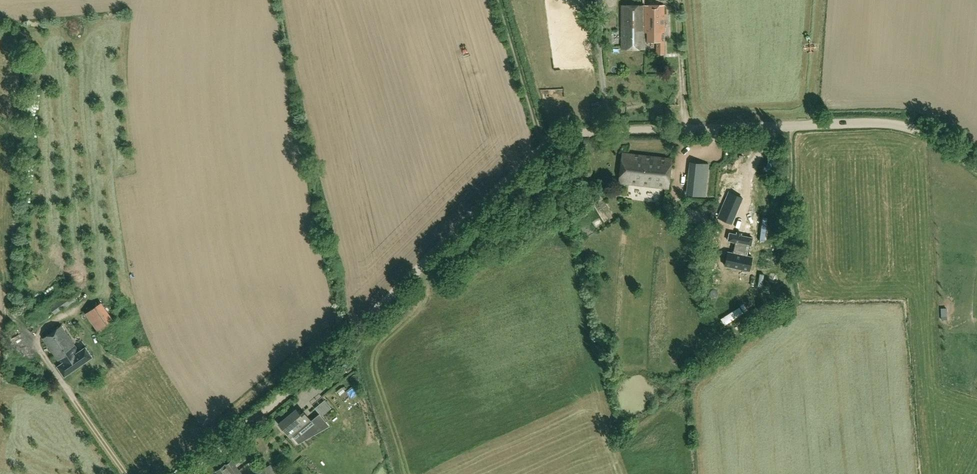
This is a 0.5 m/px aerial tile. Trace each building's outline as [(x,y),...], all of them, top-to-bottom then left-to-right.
[(622,49),(644,49),(644,33),(644,32),(647,32),(647,41),(657,41),(657,55),(664,54),(664,5),(621,5),(622,49)] [(664,189),(669,189),(672,158),(622,152),(618,184),(629,185),(664,189)] [(689,162),(686,195),(706,197),(710,164),(689,162)] [(603,191),(597,194),(606,210),(612,207),(603,191)] [(743,197),(730,192),(718,218),(732,223),(743,197)] [(752,238),(730,233),(728,240),(736,242),(733,253),(728,252),(725,265),(750,270),(752,257),(744,256),(746,244),(751,245),(752,238)] [(54,314),(63,308),(57,299),(48,305),(54,314)] [(84,303),(79,306),(82,312),(88,309),(84,303)] [(86,313),(97,330),(113,319),(101,303),(86,313)] [(79,351),(61,325),(43,337),(60,363),(56,366),(63,377),(93,357),(85,347),(79,351)] [(313,423),(306,415),(303,411),(301,413),(296,408),(278,423),(292,440),(313,423)] [(225,464),(216,470),(219,473),(242,473),(232,460),(225,464)] [(259,470),(260,473),(274,473),(270,465),(259,470)]
